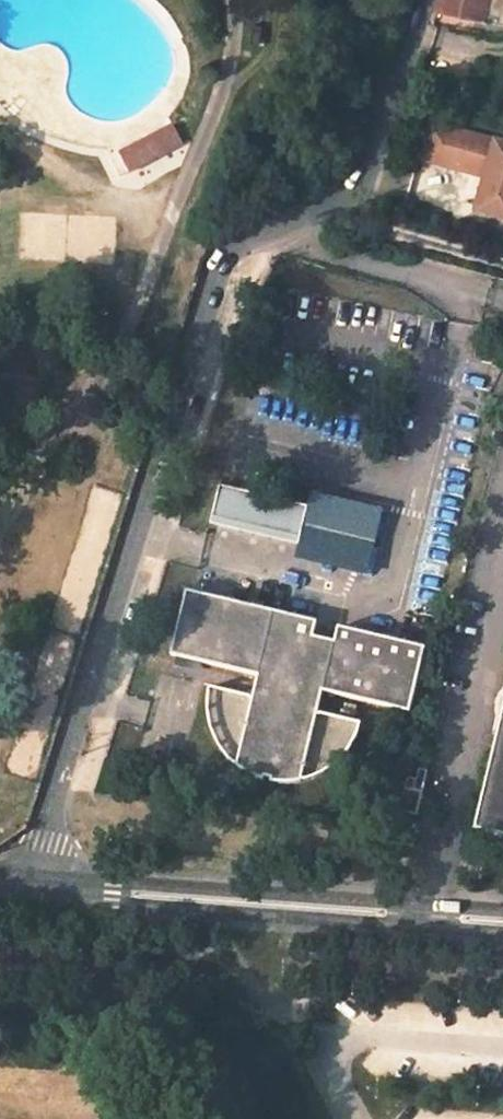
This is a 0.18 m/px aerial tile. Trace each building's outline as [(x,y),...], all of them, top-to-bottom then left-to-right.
[(432,17),(502,32),(502,0),(438,0),(432,17)] [(251,26),(247,45),(257,47),(262,28),(251,26)] [(433,118),(422,154),(487,174),(477,207),(502,215),(502,139),(433,118)] [(170,123),(116,151),(126,171),(181,142),(170,123)] [(304,508),(216,486),(209,517),(296,538),(304,508)] [(312,624),(183,595),(170,658),(257,678),(255,682),(251,681),(248,695),(252,696),(251,700),(211,691),(209,709),(212,727),(216,739),(229,759),(242,771),(264,782),(288,785),(310,782),(328,773),(346,756),(358,735),(362,724),(317,714),(321,695),(408,714),(423,649),(336,629),(331,647),(309,642),(312,624)] [(500,722),(501,722),(477,831),(502,837),(502,718),(500,722)] [(422,792),(427,771),(419,769),(417,779),(410,777),(407,788),(414,790),(422,792)] [(407,788),(401,810),(417,814),(422,792),(414,790),(407,788)]
